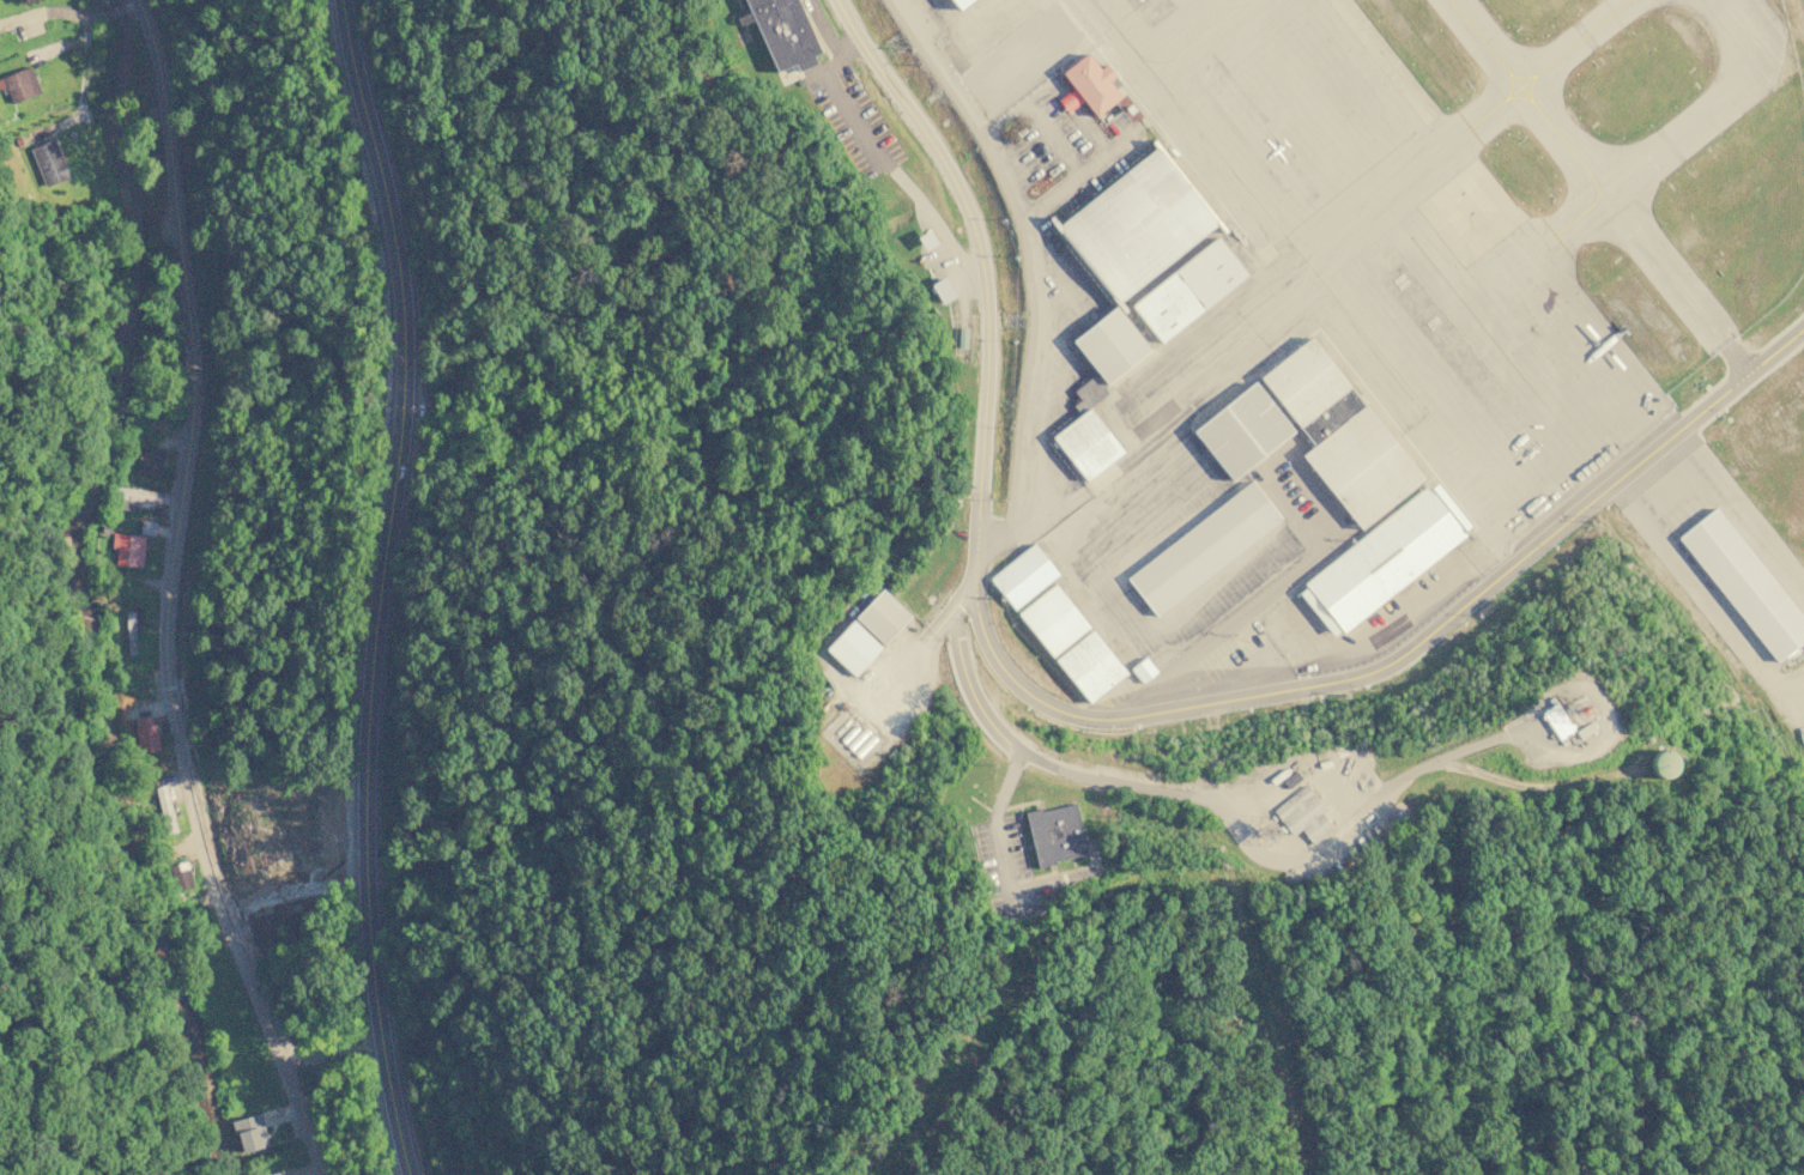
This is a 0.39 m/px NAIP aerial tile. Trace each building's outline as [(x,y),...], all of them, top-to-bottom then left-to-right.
[(785,75),(746,0),(800,0),(824,54),(815,60),(819,66),(805,73),(801,68),(785,75)] [(956,18),(941,0),(978,0),(956,18)] [(1082,50),(1055,72),(1071,91),(1058,102),(1064,109),(1077,98),(1092,116),(1115,98),(1104,85),(1113,78),(1100,61),(1094,66),(1082,50)] [(6,87),(11,103),(40,92),(30,66),(0,77),(0,89),(6,87)] [(30,147),(44,187),(68,177),(54,139),(30,147)] [(1047,228),(1148,146),(1211,225),(1110,307),(1047,228)] [(1125,305),(1212,235),(1245,274),(1157,346),(1125,305)] [(931,284),(942,304),(955,297),(945,277),(931,284)] [(1071,341),(1115,305),(1152,350),(1107,387),(1071,341)] [(1309,340),(1325,358),(1273,400),(1259,381),(1309,340)] [(1325,358),(1345,383),(1294,425),(1273,400),(1325,358)] [(1071,392),(1091,376),(1104,393),(1084,408),(1071,392)] [(1293,432),(1231,481),(1192,432),(1253,383),(1293,432)] [(1345,383),(1361,402),(1309,444),(1294,425),(1345,383)] [(1361,402),(1390,438),(1326,489),(1324,491),(1295,455),(1361,402)] [(1049,440),(1086,408),(1121,452),(1083,483),(1049,440)] [(1390,438),(1423,480),(1361,532),(1326,489),(1390,438)] [(1279,519),(1156,618),(1125,580),(1247,480),(1279,519)] [(1340,634),(1302,587),(1425,487),(1464,534),(1340,634)] [(1803,639),(1803,615),(1712,508),(1675,540),(1779,661),(1803,639)] [(156,522),(141,519),(139,532),(153,535),(156,522)] [(114,564),(141,568),(145,535),(113,532),(111,546),(116,547),(114,564)] [(1057,574),(1012,610),(988,580),(1033,544),(1057,574)] [(1086,626),(1048,658),(1015,616),(1053,585),(1086,626)] [(829,654),(884,594),(915,618),(861,684),(829,654)] [(1124,674),(1086,704),(1051,660),(1089,630),(1124,674)] [(1156,673),(1140,685),(1127,670),(1143,656),(1156,673)] [(1573,729),(1556,703),(1542,711),(1558,739),(1573,729)] [(159,749),(152,715),(132,719),(139,753),(159,749)] [(1332,826),(1321,812),(1325,808),(1304,783),(1272,810),(1293,835),(1300,828),(1312,843),(1332,826)] [(1023,811),(1073,800),(1085,855),(1037,868),(1023,811)] [(169,864),(172,890),(192,888),(188,861),(169,864)] [(260,1113),(268,1144),(242,1151),(237,1135),(235,1135),(230,1120),(260,1113)]
